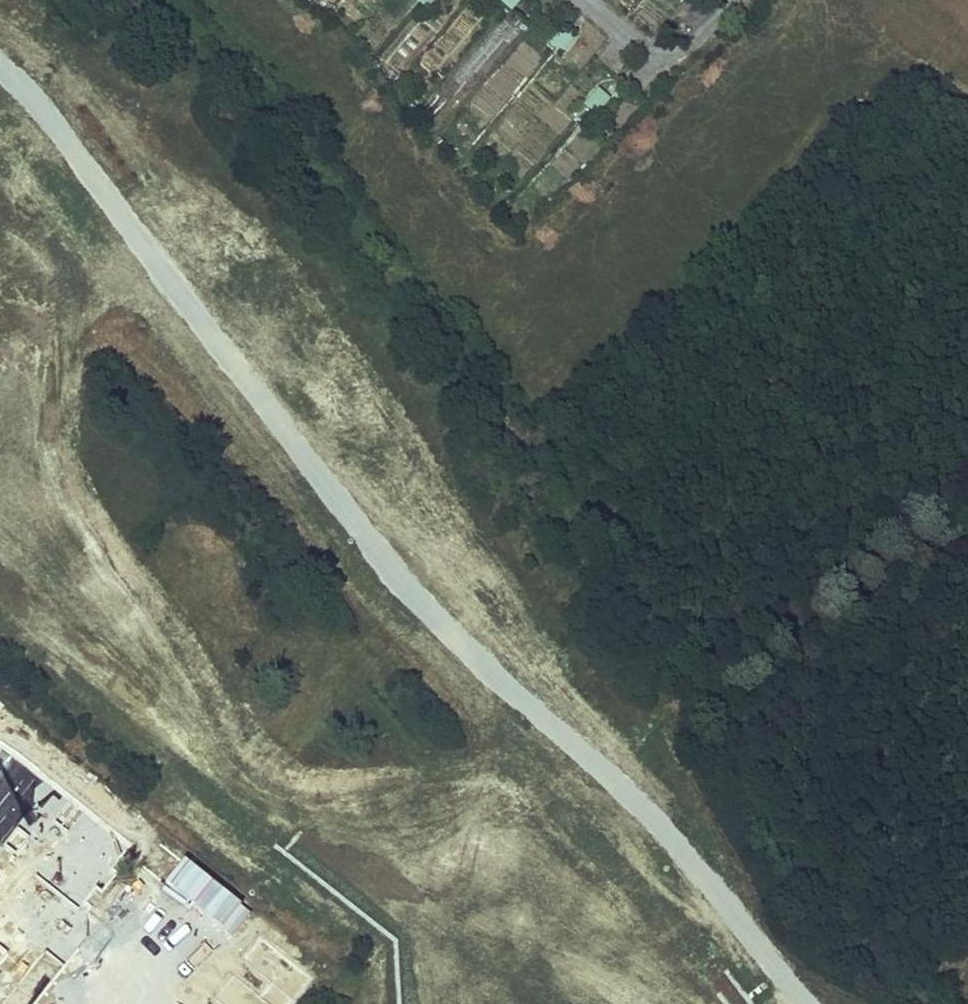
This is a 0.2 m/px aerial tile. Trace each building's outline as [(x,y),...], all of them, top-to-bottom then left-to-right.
[(422,10),(436,0),(416,0),(422,10)] [(498,2),(512,11),(519,0),(499,0),(498,2)] [(581,106),(595,117),(609,98),(596,87),(581,106)] [(0,847),(0,1003),(31,1003),(89,933),(84,903),(129,849),(0,743),(0,834),(6,839),(0,847)]
